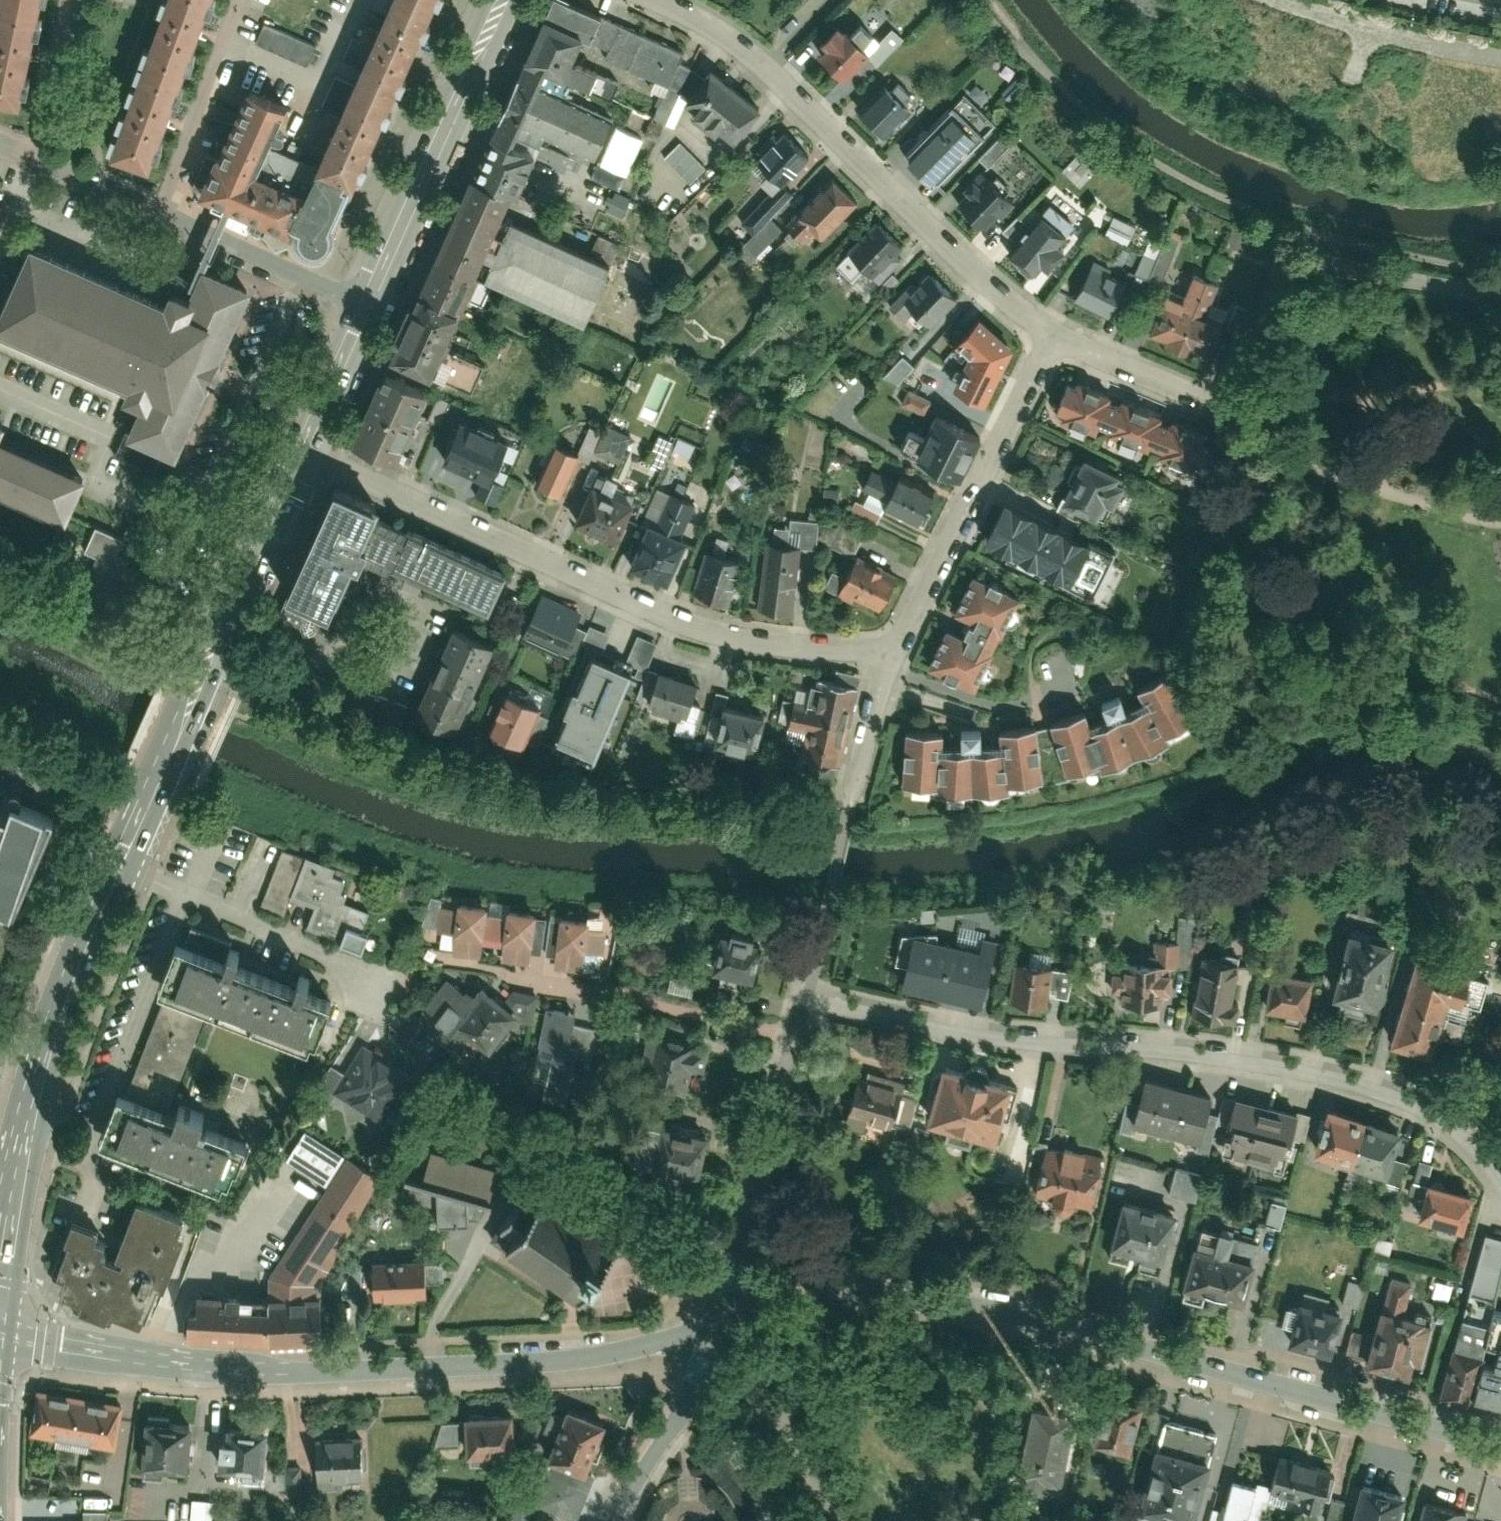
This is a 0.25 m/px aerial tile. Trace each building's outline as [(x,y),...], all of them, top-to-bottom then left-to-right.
[(20,104),(39,0),(0,0),(0,101),(20,104)] [(107,161),(147,175),(211,0),(166,0),(107,161)] [(353,183),(436,0),(395,0),(381,31),(366,25),(359,40),(374,46),(343,117),(327,110),(319,127),(334,133),(319,167),(353,183)] [(516,63),(559,81),(610,103),(620,80),(570,59),(579,39),(587,42),(598,18),(556,0),(543,0),(516,63)] [(824,48),(816,55),(840,78),(877,39),(854,17),(842,30),(832,20),(815,39),(824,48)] [(681,52),(598,18),(587,42),(584,50),(667,85),(681,52)] [(315,47),(266,26),(258,43),(308,64),(315,47)] [(516,63),(485,138),(526,155),(535,133),(592,157),(608,119),(553,96),(559,81),(516,63)] [(755,104),(707,63),(680,95),(690,104),(686,108),(707,127),(713,120),(729,133),(755,104)] [(881,81),(854,108),(880,134),(907,106),(881,81)] [(325,234),(353,183),(319,167),(270,146),(289,100),(246,82),(197,197),(297,240),(298,244),(301,250),(303,252),(306,254),(312,255),(318,254),(322,252),(324,249),(327,244),(327,238),(325,234)] [(950,98),(903,146),(933,175),(980,127),(950,98)] [(615,126),(599,165),(628,177),(644,139),(615,126)] [(807,153),(780,127),(750,158),(775,182),(743,215),(755,227),(801,179),(791,170),(807,153)] [(977,157),(986,166),(1007,146),(997,136),(977,157)] [(485,138),(466,181),(507,199),(526,155),(485,138)] [(706,170),(681,145),(667,159),(692,183),(706,170)] [(977,163),(952,189),(976,211),(1001,185),(977,163)] [(857,197),(829,172),(786,220),(798,230),(806,220),(823,235),(857,197)] [(466,181),(413,290),(459,310),(464,299),(478,305),(490,280),(580,320),(606,262),(500,215),(507,199),(466,181)] [(623,216),(631,199),(617,192),(614,199),(610,197),(608,202),(612,204),(609,210),(623,216)] [(1016,214),(1003,232),(1016,241),(1009,250),(1035,270),(1042,262),(1047,265),(1063,243),(1060,240),(1069,228),(1041,208),(1029,224),(1016,214)] [(899,241),(875,217),(849,244),(879,273),(899,252),(894,247),(899,241)] [(1104,236),(1128,242),(1133,223),(1109,217),(1104,236)] [(1161,284),(1178,238),(1165,234),(1161,243),(1147,238),(1134,274),(1161,284)] [(126,385),(121,396),(138,404),(126,431),(174,453),(251,285),(198,261),(183,292),(166,283),(159,298),(29,239),(0,302),(0,328),(126,385)] [(1092,260),(1075,296),(1110,313),(1127,277),(1092,260)] [(953,293),(928,270),(916,283),(910,278),(890,300),(902,310),(911,300),(930,318),(953,293)] [(1168,289),(1150,334),(1209,358),(1229,310),(1211,303),(1220,281),(1197,272),(1187,296),(1168,289)] [(413,290),(385,352),(429,372),(431,370),(470,388),(480,365),(442,348),(459,310),(413,290)] [(949,391),(987,403),(1009,335),(962,320),(951,352),(960,355),(949,391)] [(902,385),(916,363),(900,352),(885,375),(902,385)] [(380,369),(348,440),(391,459),(423,388),(380,369)] [(1203,433),(1064,376),(1047,418),(1087,435),(1089,431),(1131,448),(1126,460),(1171,479),(1176,466),(1187,471),(1203,433)] [(901,401),(923,411),(929,397),(907,388),(901,401)] [(439,395),(430,415),(462,430),(471,410),(439,395)] [(935,413),(913,453),(957,477),(979,436),(935,413)] [(602,431),(595,449),(621,461),(633,434),(606,422),(602,431)] [(87,473),(0,435),(4,427),(0,425),(0,494),(65,523),(87,473)] [(580,452),(579,455),(590,459),(595,449),(602,431),(590,426),(579,451),(580,452)] [(649,442),(643,457),(662,465),(674,438),(660,432),(655,444),(649,442)] [(477,433),(462,467),(492,480),(507,446),(477,433)] [(555,441),(538,482),(563,492),(579,455),(580,452),(579,451),(555,441)] [(1114,468),(1078,451),(1057,496),(1094,514),(1102,496),(1109,499),(1119,478),(1111,474),(1114,468)] [(885,498),(882,503),(913,519),(929,488),(897,472),(893,480),(870,469),(861,487),(885,498)] [(583,500),(575,519),(617,537),(633,500),(590,482),(583,500)] [(651,514),(629,565),(667,581),(688,533),(680,530),(693,500),(669,490),(658,517),(651,514)] [(374,562),(493,613),(513,567),(338,492),(295,591),(333,608),(330,615),(362,629),(377,594),(363,588),(374,562)] [(1002,494),(982,536),(1091,589),(1111,548),(1002,494)] [(765,541),(757,607),(794,611),(801,544),(816,546),(819,517),(791,514),(790,525),(774,523),(772,542),(765,541)] [(831,537),(856,551),(866,532),(840,519),(831,537)] [(142,556),(92,534),(67,589),(118,611),(142,556)] [(705,547),(692,591),(728,602),(741,558),(705,547)] [(858,595),(878,606),(896,572),(856,551),(835,589),(855,600),(858,595)] [(945,624),(928,659),(974,681),(991,644),(989,643),(997,626),(999,627),(1017,589),(973,569),(955,607),(971,615),(963,632),(945,624)] [(535,594),(515,642),(554,658),(557,651),(572,658),(584,629),(571,624),(576,612),(535,594)] [(445,627),(409,709),(453,728),(489,647),(445,627)] [(627,657),(647,664),(655,640),(635,633),(627,657)] [(630,667),(589,650),(550,743),(591,760),(630,667)] [(970,774),(1006,772),(1038,768),(1039,772),(1063,767),(1060,758),(1098,746),(1103,755),(1134,743),(1166,728),(1162,720),(1192,704),(1168,658),(1137,674),(1145,689),(1125,697),(1119,685),(1100,694),(1106,706),(1087,712),(1083,698),(1045,710),(1049,721),(1033,723),(1032,711),(999,715),(1001,732),(978,735),(977,721),(956,722),(956,735),(937,735),(938,718),(903,715),(899,771),(934,774),(970,774)] [(689,700),(697,675),(657,662),(653,673),(645,671),(634,697),(633,702),(645,706),(640,721),(685,737),(697,702),(689,700)] [(788,700),(783,723),(808,728),(801,764),(837,771),(854,681),(820,675),(813,705),(788,700)] [(500,690),(487,727),(520,739),(534,703),(500,690)] [(717,704),(708,742),(746,752),(756,713),(717,704)] [(6,910),(52,818),(0,799),(0,908),(6,910)] [(303,859),(292,895),(320,904),(314,927),(342,935),(339,945),(361,952),(366,933),(357,930),(364,908),(343,902),(345,895),(338,893),(342,880),(326,876),(329,867),(303,859)] [(443,908),(440,927),(457,930),(453,954),(479,957),(481,943),(504,946),(501,962),(529,966),(537,915),(503,911),(502,918),(483,915),(484,907),(458,903),(457,910),(443,908)] [(1365,1002),(1379,1005),(1398,926),(1372,919),(1373,911),(1347,905),(1343,921),(1348,923),(1332,992),(1344,995),(1341,1009),(1362,1014),(1365,1002)] [(585,924),(554,921),(550,972),(580,975),(585,924)] [(901,983),(983,1001),(997,939),(977,935),(976,942),(913,928),(901,983)] [(711,931),(706,979),(750,984),(755,937),(711,931)] [(1137,1013),(1138,1008),(1160,1010),(1162,993),(1169,994),(1171,973),(1163,972),(1164,964),(1176,965),(1178,943),(1156,942),(1155,963),(1126,960),(1125,976),(1115,975),(1113,995),(1125,996),(1124,1005),(1126,1005),(1125,1012),(1137,1013)] [(119,1085),(101,1132),(229,1180),(245,1136),(196,1117),(200,1107),(176,1098),(210,1008),(309,1045),(325,1003),(176,946),(160,988),(181,995),(143,1094),(119,1085)] [(1202,954),(1193,1018),(1229,1023),(1231,1010),(1237,1011),(1239,994),(1235,994),(1240,959),(1202,954)] [(1411,986),(1447,996),(1477,1005),(1478,1001),(1500,1008),(1500,981),(1500,980),(1500,975),(1500,970),(1476,963),(1474,970),(1455,965),(1454,969),(1419,959),(1411,986)] [(1013,966),(1011,1001),(1046,1004),(1047,991),(1053,991),(1053,997),(1069,999),(1072,971),(1052,969),(1013,966)] [(1272,967),(1265,1008),(1286,1011),(1284,1025),(1300,1027),(1302,1014),(1307,1015),(1313,973),(1272,967)] [(517,1016),(479,989),(476,993),(447,972),(399,1037),(433,1061),(455,1032),(487,1056),(517,1016)] [(1395,1041),(1404,1044),(1402,1051),(1418,1056),(1420,1050),(1430,1053),(1435,1035),(1459,1042),(1464,1023),(1441,1016),(1447,996),(1411,986),(1395,1041)] [(573,1013),(544,1008),(537,1058),(569,1062),(570,1050),(596,1053),(600,1027),(572,1023),(573,1013)] [(695,1044),(651,1034),(644,1067),(649,1068),(645,1083),(685,1091),(690,1067),(702,1069),(706,1051),(695,1048),(695,1044)] [(382,1120),(411,1071),(362,1041),(333,1091),(382,1120)] [(938,1062),(923,1119),(996,1138),(1011,1081),(938,1062)] [(1135,1073),(1120,1128),(1132,1131),(1135,1121),(1198,1138),(1195,1149),(1207,1152),(1215,1123),(1203,1119),(1210,1093),(1135,1073)] [(857,1074),(848,1110),(895,1123),(904,1086),(857,1074)] [(1215,1150),(1283,1167),(1297,1113),(1229,1096),(1215,1150)] [(1319,1106),(1305,1153),(1381,1176),(1379,1184),(1399,1190),(1407,1161),(1391,1156),(1398,1130),(1319,1106)] [(699,1168),(706,1137),(698,1135),(699,1130),(672,1123),(671,1128),(643,1122),(634,1162),(654,1167),(650,1181),(680,1199),(690,1185),(694,1186),(698,1186),(701,1184),(704,1181),(705,1177),(704,1173),(702,1170),(699,1168)] [(284,1158),(324,1184),(343,1155),(304,1129),(284,1158)] [(1103,1160),(1044,1144),(1031,1190),(1090,1206),(1103,1160)] [(488,1199),(496,1170),(433,1153),(425,1181),(407,1176),(406,1179),(413,1181),(408,1197),(438,1206),(439,1223),(469,1222),(469,1214),(480,1217),(484,1201),(491,1203),(492,1200),(488,1199)] [(315,1337),(315,1290),(385,1187),(345,1160),(268,1273),(267,1293),(182,1293),(182,1338),(315,1337)] [(1417,1217),(1455,1229),(1467,1192),(1429,1180),(1433,1166),(1417,1161),(1411,1182),(1427,1187),(1417,1217)] [(1194,1200),(1201,1174),(1173,1167),(1166,1192),(1194,1200)] [(543,1190),(502,1246),(578,1302),(619,1245),(543,1190)] [(84,1297),(83,1303),(146,1320),(158,1286),(166,1289),(193,1214),(139,1193),(115,1257),(103,1253),(109,1241),(97,1236),(101,1228),(74,1218),(56,1265),(67,1275),(63,1290),(84,1297)] [(1118,1198),(1105,1246),(1164,1262),(1176,1214),(1118,1198)] [(1279,1225),(1284,1203),(1269,1199),(1264,1222),(1279,1225)] [(1192,1224),(1176,1284),(1243,1302),(1254,1261),(1224,1253),(1229,1234),(1192,1224)] [(423,1255),(371,1257),(373,1295),(425,1293),(423,1255)] [(1382,1307),(1373,1305),(1358,1361),(1412,1374),(1426,1319),(1406,1314),(1414,1283),(1390,1277),(1382,1307)] [(1348,1279),(1342,1302),(1356,1306),(1362,1283),(1348,1279)] [(1344,1308),(1300,1296),(1287,1344),(1332,1356),(1344,1308)] [(1439,1396),(1468,1402),(1469,1398),(1489,1310),(1468,1305),(1465,1318),(1457,1317),(1440,1391),(1439,1396)] [(1500,1405),(1500,1312),(1489,1310),(1469,1398),(1500,1405)] [(1026,1378),(1025,1392),(1036,1394),(1038,1379),(1026,1378)] [(42,1389),(36,1436),(116,1446),(122,1399),(42,1389)] [(1126,1440),(1137,1403),(1097,1391),(1086,1429),(1126,1440)] [(1062,1477),(1074,1407),(1032,1400),(1017,1484),(1040,1488),(1043,1474),(1062,1477)] [(566,1403),(547,1454),(554,1456),(537,1503),(576,1517),(593,1470),(585,1467),(589,1456),(597,1459),(604,1440),(596,1437),(603,1416),(566,1403)] [(463,1408),(463,1448),(512,1448),(511,1407),(463,1408)] [(138,1419),(135,1466),(183,1468),(185,1421),(138,1419)] [(1163,1419),(1140,1510),(1182,1520),(1193,1520),(1215,1432),(1163,1419)] [(216,1430),(214,1463),(240,1464),(239,1476),(261,1477),(262,1464),(264,1423),(225,1421),(224,1430),(216,1430)] [(314,1435),(315,1488),(334,1487),(334,1474),(365,1474),(364,1434),(314,1435)] [(1272,1486),(1271,1488),(1303,1498),(1302,1504),(1318,1508),(1320,1502),(1322,1503),(1323,1497),(1329,1499),(1335,1478),(1329,1476),(1330,1471),(1280,1457),(1272,1486)] [(1226,1505),(1222,1520),(1258,1520),(1262,1507),(1266,1508),(1271,1488),(1272,1486),(1258,1482),(1257,1486),(1233,1479),(1226,1505)] [(1345,1520),(1392,1520),(1400,1492),(1378,1486),(1356,1481),(1345,1520)] [(189,1520),(197,1520),(209,1520),(210,1499),(189,1499),(189,1520)] [(1461,1511),(1422,1501),(1417,1520),(1458,1520),(1461,1511)] [(1226,1505),(1222,1503),(1221,1509),(1213,1507),(1210,1520),(1222,1520),(1226,1505)] [(107,1507),(81,1507),(81,1518),(66,1518),(66,1520),(107,1520),(107,1507)]
